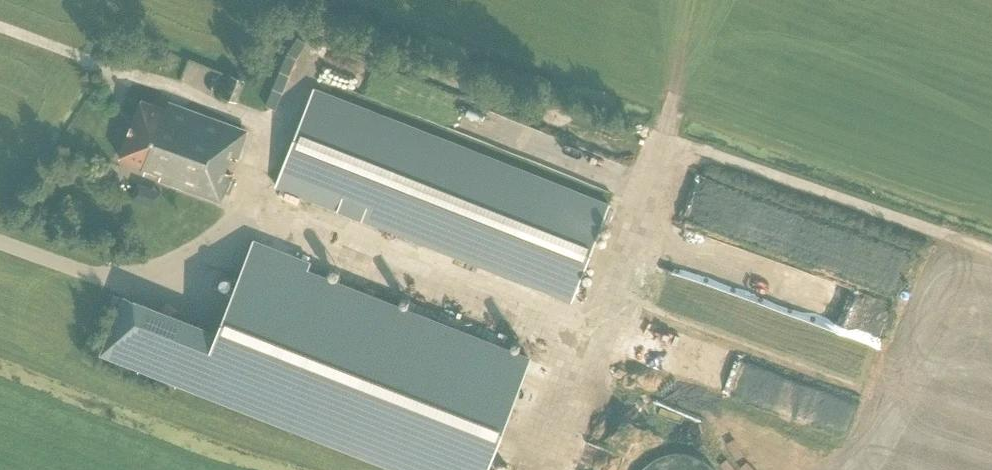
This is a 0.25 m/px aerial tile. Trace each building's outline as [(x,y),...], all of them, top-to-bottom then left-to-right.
[(312,88),(309,96),(274,185),(572,299),(609,202),(312,88)] [(159,179),(219,200),(229,174),(225,172),(231,157),(234,158),(244,131),(167,103),(166,108),(140,99),(119,158),(142,167),(140,172),(145,174),(147,169),(160,174),(159,179)] [(882,295),(902,295),(902,260),(909,240),(685,164),(670,210),(669,230),(668,234),(668,257),(739,281),(739,289),(658,262),(640,313),(801,367),(802,364),(812,368),(828,368),(839,334),(823,334),(814,331),(812,331),(814,326),(814,317),(786,308),(811,308),(833,316),(833,312),(839,295),(852,299),(880,300),(882,295)] [(135,181),(129,192),(148,203),(154,193),(135,181)] [(100,354),(397,469),(487,469),(531,357),(308,269),(311,261),(254,239),(218,330),(123,294),(100,354)]
